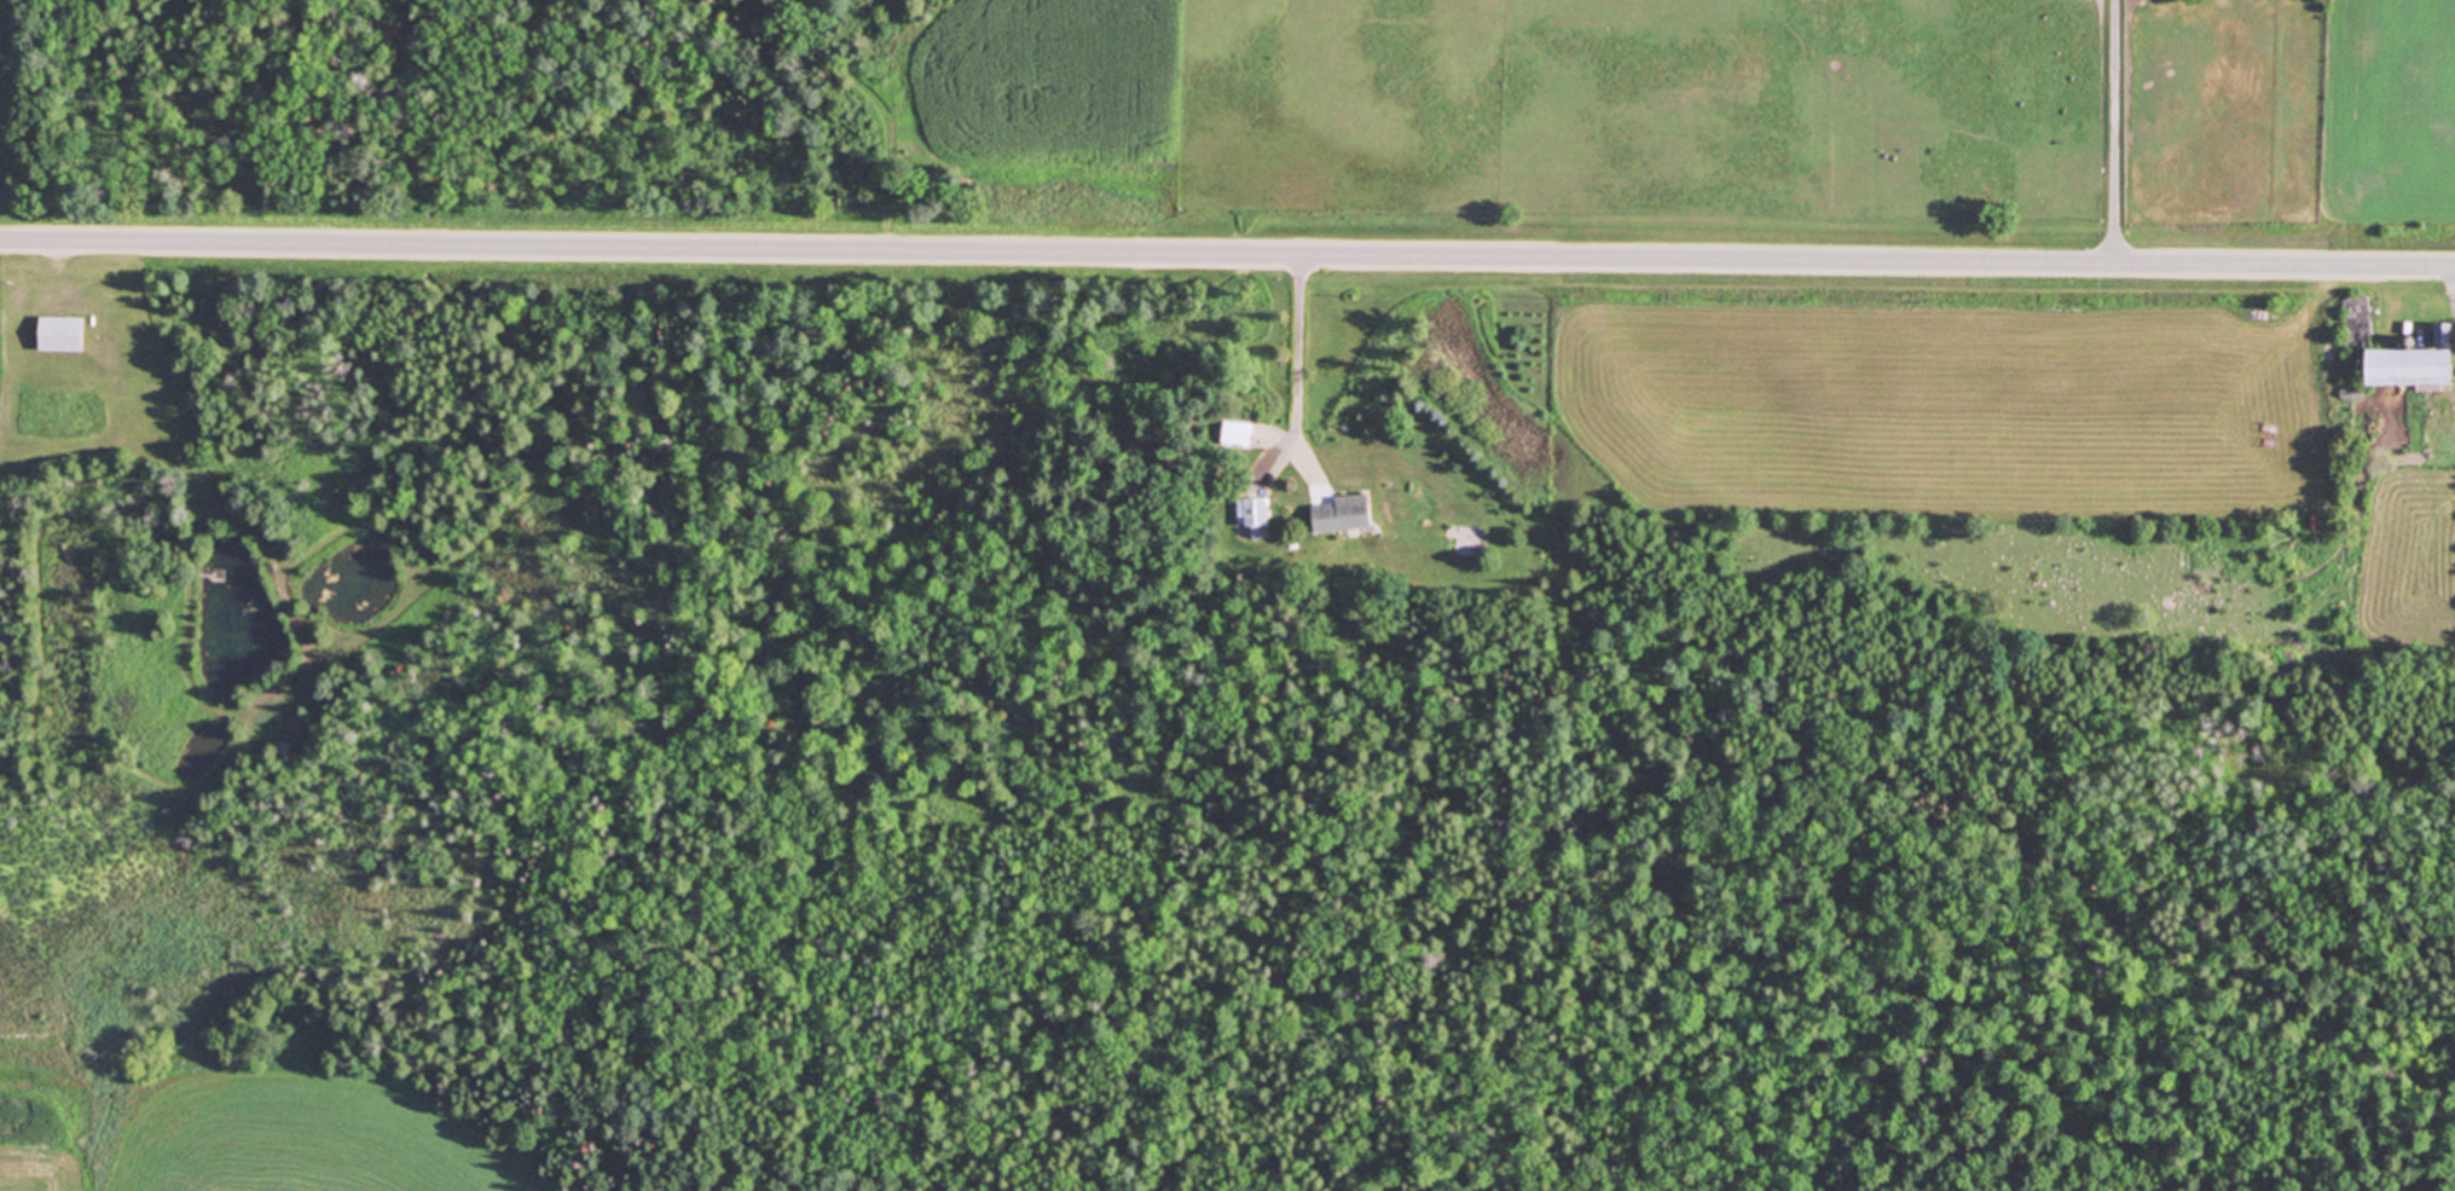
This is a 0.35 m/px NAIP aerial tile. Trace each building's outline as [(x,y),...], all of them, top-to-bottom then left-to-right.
[(2372,348),(2372,295),(2350,294),(2349,347),(2358,347),(2358,383),(2448,384),(2448,346),(2450,346),(2450,321),(2431,321),(2431,348),(2372,348)] [(86,350),(86,315),(36,315),(36,350),(86,350)] [(1332,497),(1333,504),(1309,505),(1311,532),(1368,528),(1366,494),(1332,497)] [(1243,526),(1269,526),(1269,498),(1243,498),(1243,526)]
